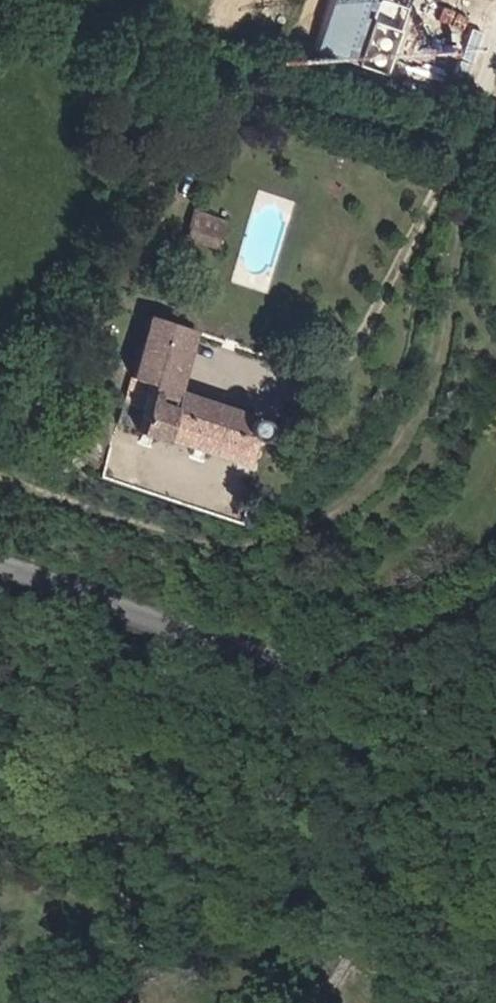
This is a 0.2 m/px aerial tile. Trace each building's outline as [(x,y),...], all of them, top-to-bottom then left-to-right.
[(201,205),(196,222),(221,230),(226,214),(201,205)] [(218,453),(233,409),(162,386),(169,364),(182,326),(134,311),(115,369),(134,376),(117,430),(142,438),(145,429),(218,453)]
